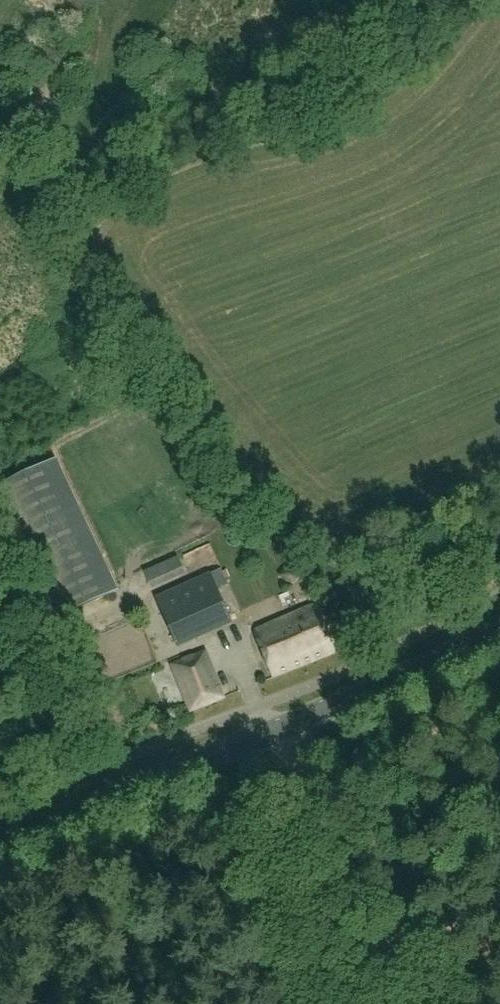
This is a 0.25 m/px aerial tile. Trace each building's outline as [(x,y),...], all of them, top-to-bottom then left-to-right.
[(57,458),(0,485),(0,499),(56,620),(118,591),(57,458)] [(179,556),(144,571),(152,590),(187,574),(179,556)] [(227,585),(221,569),(210,574),(216,589),(227,585)] [(231,622),(210,574),(155,598),(174,641),(193,633),(195,638),(231,622)] [(254,631),(272,677),(334,653),(316,607),(254,631)] [(172,666),(191,711),(223,697),(204,652),(172,666)]
